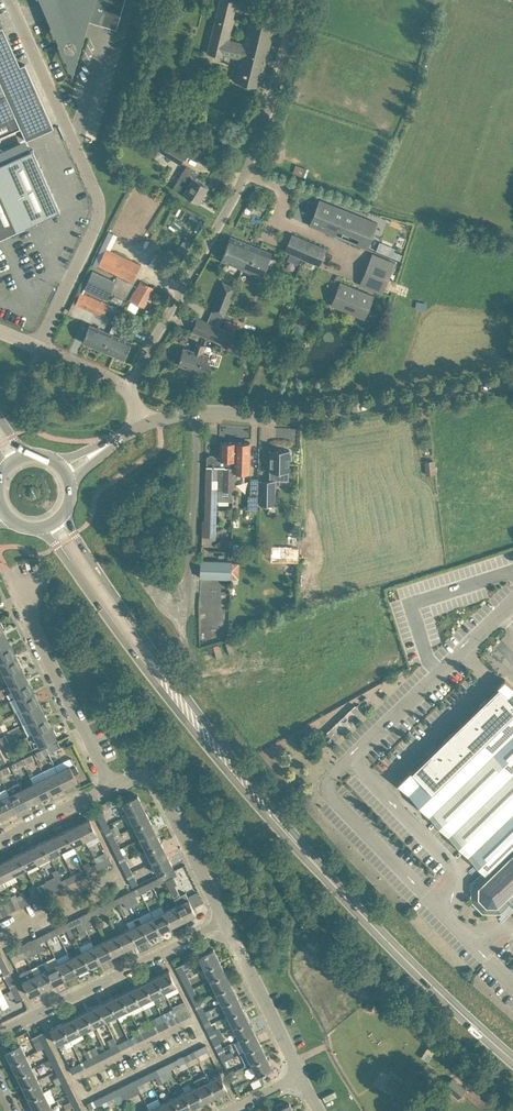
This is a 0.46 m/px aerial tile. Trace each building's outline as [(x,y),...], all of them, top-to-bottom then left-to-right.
[(44,0),(42,2),(51,12),(53,10),(56,13),(64,19),(73,24),(84,28),(84,26),(87,26),(88,22),(86,21),(87,18),(102,23),(116,27),(124,0),(44,0)] [(264,23),(249,19),(244,42),(229,39),(234,18),(233,17),(237,0),(236,0),(220,0),(207,52),(222,55),(223,53),(240,57),(234,80),(260,86),(275,25),(264,23)] [(160,38),(157,50),(166,52),(169,41),(160,38)] [(16,115),(21,127),(26,140),(54,127),(25,64),(0,75),(0,122),(16,115)] [(21,127),(16,115),(0,122),(0,136),(21,127)] [(171,143),(165,153),(180,162),(186,153),(171,143)] [(15,230),(60,210),(33,149),(0,163),(0,234),(14,228),(15,230)] [(296,164),(293,172),(305,177),(308,169),(296,164)] [(207,185),(195,178),(199,172),(187,165),(173,188),(191,199),(192,197),(198,200),(207,185)] [(367,248),(377,223),(378,222),(332,204),(319,199),(309,224),(336,235),(340,225),(345,227),(341,237),(367,248)] [(319,265),(326,248),(292,233),(285,250),(291,252),(288,259),(298,264),(301,257),(319,265)] [(242,268),(252,244),(230,236),(221,259),(242,268)] [(272,252),(254,245),(252,244),(242,268),(262,276),(272,252)] [(98,264),(133,281),(141,264),(106,248),(98,264)] [(156,253),(148,264),(156,270),(166,275),(173,264),(159,255),(156,253)] [(382,293),(395,262),(383,257),(378,270),(367,265),(360,284),(382,293)] [(93,270),(84,287),(106,298),(107,298),(115,281),(114,281),(93,270)] [(153,286),(143,281),(142,280),(131,299),(142,306),(153,286)] [(224,281),(214,305),(226,310),(236,286),(224,281)] [(351,288),(352,286),(340,281),(337,287),(340,288),(338,293),(336,293),(334,298),(333,298),(331,304),(365,318),(374,295),(357,288),(356,290),(351,288)] [(76,303),(104,315),(109,304),(80,292),(76,303)] [(136,312),(139,306),(132,302),(129,308),(136,312)] [(197,317),(192,330),(214,339),(230,346),(235,333),(197,317)] [(234,331),(237,323),(226,319),(223,325),(229,328),(229,329),(234,331)] [(110,332),(110,331),(90,323),(82,341),(103,349),(110,332)] [(116,326),(114,325),(112,325),(110,331),(110,332),(103,349),(125,358),(132,341),(113,333),(116,326)] [(193,350),(183,347),(178,364),(199,370),(199,369),(208,372),(210,363),(207,362),(209,355),(203,353),(205,344),(196,341),(193,350)] [(203,522),(202,531),(216,532),(217,500),(217,490),(233,490),(234,490),(234,474),(233,474),(233,467),(232,466),(233,459),(235,459),(235,441),(221,441),(220,456),(215,456),(213,454),(210,454),(208,456),(207,456),(206,489),(206,499),(205,522),(203,522)] [(235,441),(235,459),(235,472),(249,472),(249,469),(250,459),(250,452),(250,441),(235,441)] [(270,449),(270,476),(289,476),(289,460),(291,459),(291,453),(289,452),(289,449),(270,449)] [(433,459),(424,460),(426,474),(428,473),(428,476),(434,476),(434,473),(435,473),(433,459)] [(251,478),(250,494),(258,495),(259,478),(251,478)] [(261,479),(260,504),(275,504),(275,479),(270,479),(261,479)] [(232,561),(212,560),(201,559),(200,577),(231,578),(232,561)] [(239,578),(240,561),(232,561),(231,578),(239,578)] [(9,641),(3,629),(0,630),(0,645),(9,641)] [(215,668),(226,667),(232,666),(231,662),(254,659),(252,640),(229,642),(229,647),(213,649),(215,668)] [(15,653),(9,641),(0,645),(0,660),(15,653)] [(20,665),(15,653),(0,660),(0,663),(5,673),(20,665)] [(11,684),(26,677),(20,665),(5,673),(11,684)] [(16,696),(32,689),(26,677),(11,684),(16,696)] [(398,782),(429,815),(433,812),(491,872),(478,885),(478,896),(486,905),(498,905),(511,892),(512,894),(512,687),(505,678),(497,686),(498,687),(481,703),(423,760),(413,769),(412,768),(400,780),(398,782)] [(22,708),(38,700),(32,689),(16,696),(22,708)] [(330,735),(369,716),(359,695),(320,715),(330,735)] [(28,720),(44,712),(45,711),(42,705),(41,706),(38,700),(22,708),(28,720)] [(34,732),(50,724),(44,712),(28,720),(34,732)] [(40,744),(56,737),(55,736),(57,735),(54,729),(52,729),(50,724),(34,732),(40,744)] [(10,744),(5,734),(0,737),(0,739),(4,747),(10,744)] [(46,747),(48,752),(61,746),(58,740),(46,747)] [(4,747),(9,757),(15,754),(10,744),(4,747)] [(39,757),(48,752),(46,747),(36,751),(39,757)] [(25,764),(34,759),(32,753),(22,758),(25,764)] [(65,786),(78,780),(74,773),(78,771),(78,773),(79,772),(72,757),(71,757),(74,763),(70,765),(70,764),(57,771),(65,786)] [(17,768),(25,764),(22,758),(14,762),(17,768)] [(11,771),(8,765),(0,769),(0,774),(1,776),(11,771)] [(53,792),(65,786),(57,771),(45,776),(53,792)] [(41,798),(53,792),(45,776),(33,782),(41,798)] [(29,804),(22,788),(19,782),(7,788),(17,810),(29,804)] [(29,804),(41,798),(33,782),(22,788),(29,804)] [(17,810),(7,788),(0,791),(0,804),(6,816),(17,810)] [(138,794),(136,795),(135,793),(130,795),(131,797),(123,801),(129,814),(144,806),(138,794)] [(134,826),(150,818),(144,806),(129,814),(134,826)] [(103,828),(109,826),(102,812),(97,814),(103,828)] [(85,839),(97,833),(90,818),(78,824),(85,839)] [(140,837),(155,830),(150,818),(134,826),(140,837)] [(73,845),(85,839),(78,824),(66,829),(73,845)] [(114,836),(109,826),(103,828),(108,838),(114,836)] [(62,851),(73,845),(66,829),(54,835),(62,851)] [(146,849),(161,842),(155,830),(140,837),(146,849)] [(50,857),(62,851),(54,835),(42,841),(50,857)] [(115,851),(120,849),(114,836),(108,838),(115,851)] [(38,862),(50,857),(42,841),(30,847),(38,862)] [(152,861),(167,854),(161,842),(146,849),(152,861)] [(26,868),(38,862),(30,847),(18,853),(26,868)] [(121,862),(126,860),(120,849),(115,851),(121,862)] [(14,874),(26,868),(18,853),(7,858),(14,874)] [(112,862),(109,856),(104,859),(101,854),(96,857),(94,858),(97,863),(102,860),(105,865),(112,862)] [(158,873),(173,866),(167,854),(152,861),(158,873)] [(14,874),(7,858),(0,862),(0,875),(3,880),(14,874)] [(98,868),(105,865),(102,860),(97,863),(96,863),(98,868)] [(131,870),(126,860),(121,862),(125,872),(131,870)] [(175,869),(168,872),(170,877),(174,875),(177,874),(175,869)] [(131,870),(125,872),(132,886),(137,883),(131,870)] [(75,880),(83,876),(80,871),(72,874),(75,880)] [(153,886),(166,880),(170,877),(168,872),(150,881),(153,886)] [(64,885),(61,880),(58,874),(47,879),(50,885),(48,886),(51,891),(64,885)] [(64,885),(75,880),(72,874),(61,880),(64,885)] [(141,892),(153,886),(150,881),(139,887),(141,892)] [(40,897),(36,889),(34,884),(28,887),(32,894),(26,897),(24,892),(23,893),(27,903),(40,897)] [(135,895),(141,892),(139,887),(127,892),(133,905),(139,902),(135,895)] [(174,898),(177,904),(184,919),(196,913),(186,891),(174,898)] [(203,901),(198,891),(189,895),(194,906),(203,901)] [(127,908),(133,905),(127,892),(115,898),(118,903),(123,901),(127,908)] [(16,909),(27,903),(23,893),(18,895),(16,894),(10,897),(16,909)] [(16,909),(10,897),(0,901),(0,903),(0,904),(2,909),(0,910),(0,916),(16,909)] [(111,907),(118,903),(115,898),(103,904),(109,915),(114,913),(111,907)] [(103,918),(109,915),(103,904),(91,910),(94,915),(100,912),(103,918)] [(172,925),(184,919),(177,904),(165,910),(172,925)] [(88,918),(94,915),(91,910),(79,916),(87,932),(86,928),(92,925),(88,918)] [(161,931),(172,925),(165,910),(153,916),(161,931)] [(88,932),(87,932),(79,916),(68,922),(70,927),(76,924),(81,935),(88,932)] [(149,936),(161,931),(153,916),(141,922),(149,936)] [(63,930),(70,927),(68,922),(56,927),(59,932),(63,930)] [(137,942),(149,936),(141,922),(130,927),(137,942)] [(64,944),(59,932),(56,927),(44,933),(46,938),(53,935),(58,947),(64,944)] [(125,948),(137,942),(130,927),(118,933),(125,948)] [(32,939),(38,952),(45,949),(41,941),(46,938),(44,933),(32,939)] [(113,954),(125,948),(118,933),(106,939),(113,954)] [(26,958),(38,952),(32,939),(15,948),(18,953),(23,950),(26,956),(26,958)] [(101,960),(113,954),(106,939),(94,945),(101,960)] [(94,945),(82,951),(90,966),(90,965),(91,967),(97,965),(96,963),(101,960),(94,945)] [(220,960),(213,948),(207,951),(206,949),(208,948),(207,947),(192,955),(198,953),(205,967),(220,960)] [(14,962),(26,956),(23,950),(18,953),(15,948),(8,951),(14,962)] [(78,971),(90,966),(82,951),(70,957),(78,971)] [(64,960),(59,962),(66,977),(78,971),(70,957),(64,960)] [(188,976),(188,975),(194,972),(188,960),(176,966),(182,979),(188,976)] [(211,979),(225,972),(220,960),(205,967),(211,979)] [(41,971),(35,974),(42,989),(54,983),(47,968),(43,961),(38,964),(41,971)] [(54,983),(66,977),(59,962),(47,968),(54,983)] [(0,965),(0,972),(3,971),(6,977),(11,974),(5,963),(0,965)] [(30,995),(42,989),(32,967),(20,973),(30,995)] [(164,990),(177,984),(169,970),(157,976),(164,990)] [(225,972),(211,979),(216,991),(231,984),(225,972)] [(20,991),(11,974),(6,977),(15,994),(20,991)] [(153,996),(164,990),(157,976),(145,981),(153,996)] [(191,982),(189,977),(188,976),(182,979),(183,980),(185,979),(190,990),(194,988),(203,983),(200,978),(191,982)] [(141,1002),(153,996),(145,981),(133,987),(141,1002)] [(222,1003),(237,996),(231,984),(216,991),(222,1003)] [(129,1008),(141,1002),(133,987),(122,993),(129,1008)] [(199,1000),(196,993),(194,988),(190,990),(193,994),(191,995),(194,1002),(199,1000)] [(18,1001),(23,998),(20,991),(15,994),(18,1001)] [(117,1014),(129,1008),(122,993),(110,999),(117,1014)] [(228,1015),(243,1007),(237,996),(222,1003),(228,1015)] [(105,1020),(117,1014),(110,999),(98,1005),(105,1020)] [(205,1011),(203,1007),(199,1000),(194,1002),(197,1009),(200,1014),(205,1011)] [(171,1007),(175,1015),(178,1021),(191,1014),(185,1001),(171,1007)] [(93,1025),(105,1020),(98,1005),(86,1010),(93,1025)] [(206,1026),(216,1021),(218,1020),(215,1013),(216,1012),(213,1007),(205,1011),(200,1014),(206,1026)] [(234,1027),(249,1019),(243,1007),(228,1015),(234,1027)] [(82,1031),(93,1025),(86,1010),(74,1016),(82,1031)] [(175,1015),(172,1017),(168,1010),(162,1014),(168,1026),(178,1021),(175,1015)] [(155,1032),(168,1026),(162,1014),(150,1020),(153,1026),(152,1026),(155,1032)] [(70,1037),(82,1031),(74,1016),(63,1022),(70,1037)] [(240,1038),(254,1031),(249,1019),(234,1027),(240,1038)] [(212,1038),(222,1033),(216,1021),(206,1026),(212,1038)] [(58,1043),(70,1037),(63,1022),(50,1028),(58,1043)] [(146,1029),(145,1027),(144,1024),(138,1027),(141,1032),(143,1038),(155,1032),(152,1026),(146,1029)] [(50,1044),(43,1031),(44,1031),(31,1037),(38,1034),(45,1047),(50,1044)] [(246,1050),(260,1043),(254,1031),(240,1038),(246,1050)] [(132,1043),(143,1038),(141,1032),(129,1038),(132,1043)] [(217,1049),(222,1047),(227,1045),(222,1033),(212,1038),(217,1049)] [(120,1049),(117,1044),(114,1037),(108,1040),(111,1047),(106,1049),(109,1055),(120,1049)] [(120,1049),(132,1043),(129,1038),(117,1044),(120,1049)] [(26,1055),(25,1053),(20,1043),(13,1047),(12,1045),(6,1047),(7,1049),(6,1050),(12,1062),(26,1055)] [(251,1062),(266,1055),(260,1043),(246,1050),(251,1062)] [(55,1056),(50,1045),(50,1044),(45,1047),(50,1058),(55,1056)] [(211,1054),(209,1049),(206,1044),(194,1050),(199,1060),(201,1064),(205,1062),(203,1058),(211,1054)] [(106,1049),(99,1053),(96,1046),(91,1048),(97,1060),(109,1055),(106,1049)] [(231,1050),(226,1054),(222,1047),(217,1049),(223,1061),(234,1056),(231,1050)] [(85,1066),(97,1060),(91,1048),(84,1051),(88,1059),(82,1061),(85,1066)] [(187,1066),(199,1060),(194,1050),(182,1056),(187,1066)] [(17,1074),(32,1067),(26,1055),(12,1062),(17,1074)] [(265,1070),(272,1067),(266,1055),(251,1062),(259,1076),(253,1079),(254,1080),(269,1072),(267,1073),(265,1070)] [(56,1070),(61,1068),(55,1056),(50,1058),(56,1070)] [(175,1072),(187,1066),(182,1056),(170,1062),(173,1067),(175,1072)] [(72,1073),(85,1066),(82,1061),(70,1067),(72,1073)] [(167,1070),(173,1067),(170,1062),(159,1068),(165,1080),(171,1077),(167,1070)] [(235,1085),(240,1083),(248,1079),(241,1066),(234,1070),(233,1069),(228,1071),(235,1085)] [(23,1086),(38,1079),(32,1067),(17,1074),(23,1086)] [(67,1079),(64,1074),(61,1068),(56,1070),(59,1075),(53,1078),(56,1085),(62,1082),(67,1079)] [(159,1083),(165,1080),(159,1068),(147,1073),(150,1078),(155,1076),(159,1083)] [(150,1078),(147,1073),(136,1079),(142,1091),(153,1086),(150,1078)] [(216,1094),(209,1080),(205,1073),(193,1080),(197,1086),(197,1085),(204,1100),(216,1094)] [(216,1094),(228,1089),(221,1074),(209,1080),(216,1094)] [(403,1085),(392,1078),(385,1088),(401,1098),(406,1090),(402,1087),(403,1085)] [(29,1098),(44,1091),(38,1079),(23,1086),(29,1098)] [(68,1094),(73,1091),(67,1079),(62,1082),(68,1094)] [(130,1097),(142,1091),(136,1079),(124,1085),(130,1097)] [(118,1103),(130,1097),(124,1085),(112,1091),(118,1103)] [(193,1106),(204,1100),(197,1085),(197,1086),(185,1091),(193,1106)] [(35,1110),(50,1103),(44,1091),(29,1098),(35,1110)] [(79,1103),(76,1098),(73,1091),(68,1094),(71,1100),(64,1104),(66,1109),(74,1105),(74,1106),(79,1103)] [(111,1107),(118,1103),(112,1091),(99,1097),(102,1102),(104,1107),(109,1104),(111,1107)] [(193,1106),(185,1091),(174,1097),(180,1110),(183,1110),(193,1106)] [(90,1108),(102,1102),(99,1097),(87,1103),(90,1108)] [(174,1097),(162,1103),(166,1110),(180,1110),(174,1097)] [(290,1102),(283,1106),(282,1103),(284,1102),(283,1102),(268,1109),(268,1110),(274,1107),(275,1110),(294,1110),(290,1102)] [(50,1103),(35,1110),(54,1110),(50,1103)] [(162,1103),(150,1109),(151,1110),(166,1110),(162,1103)]
